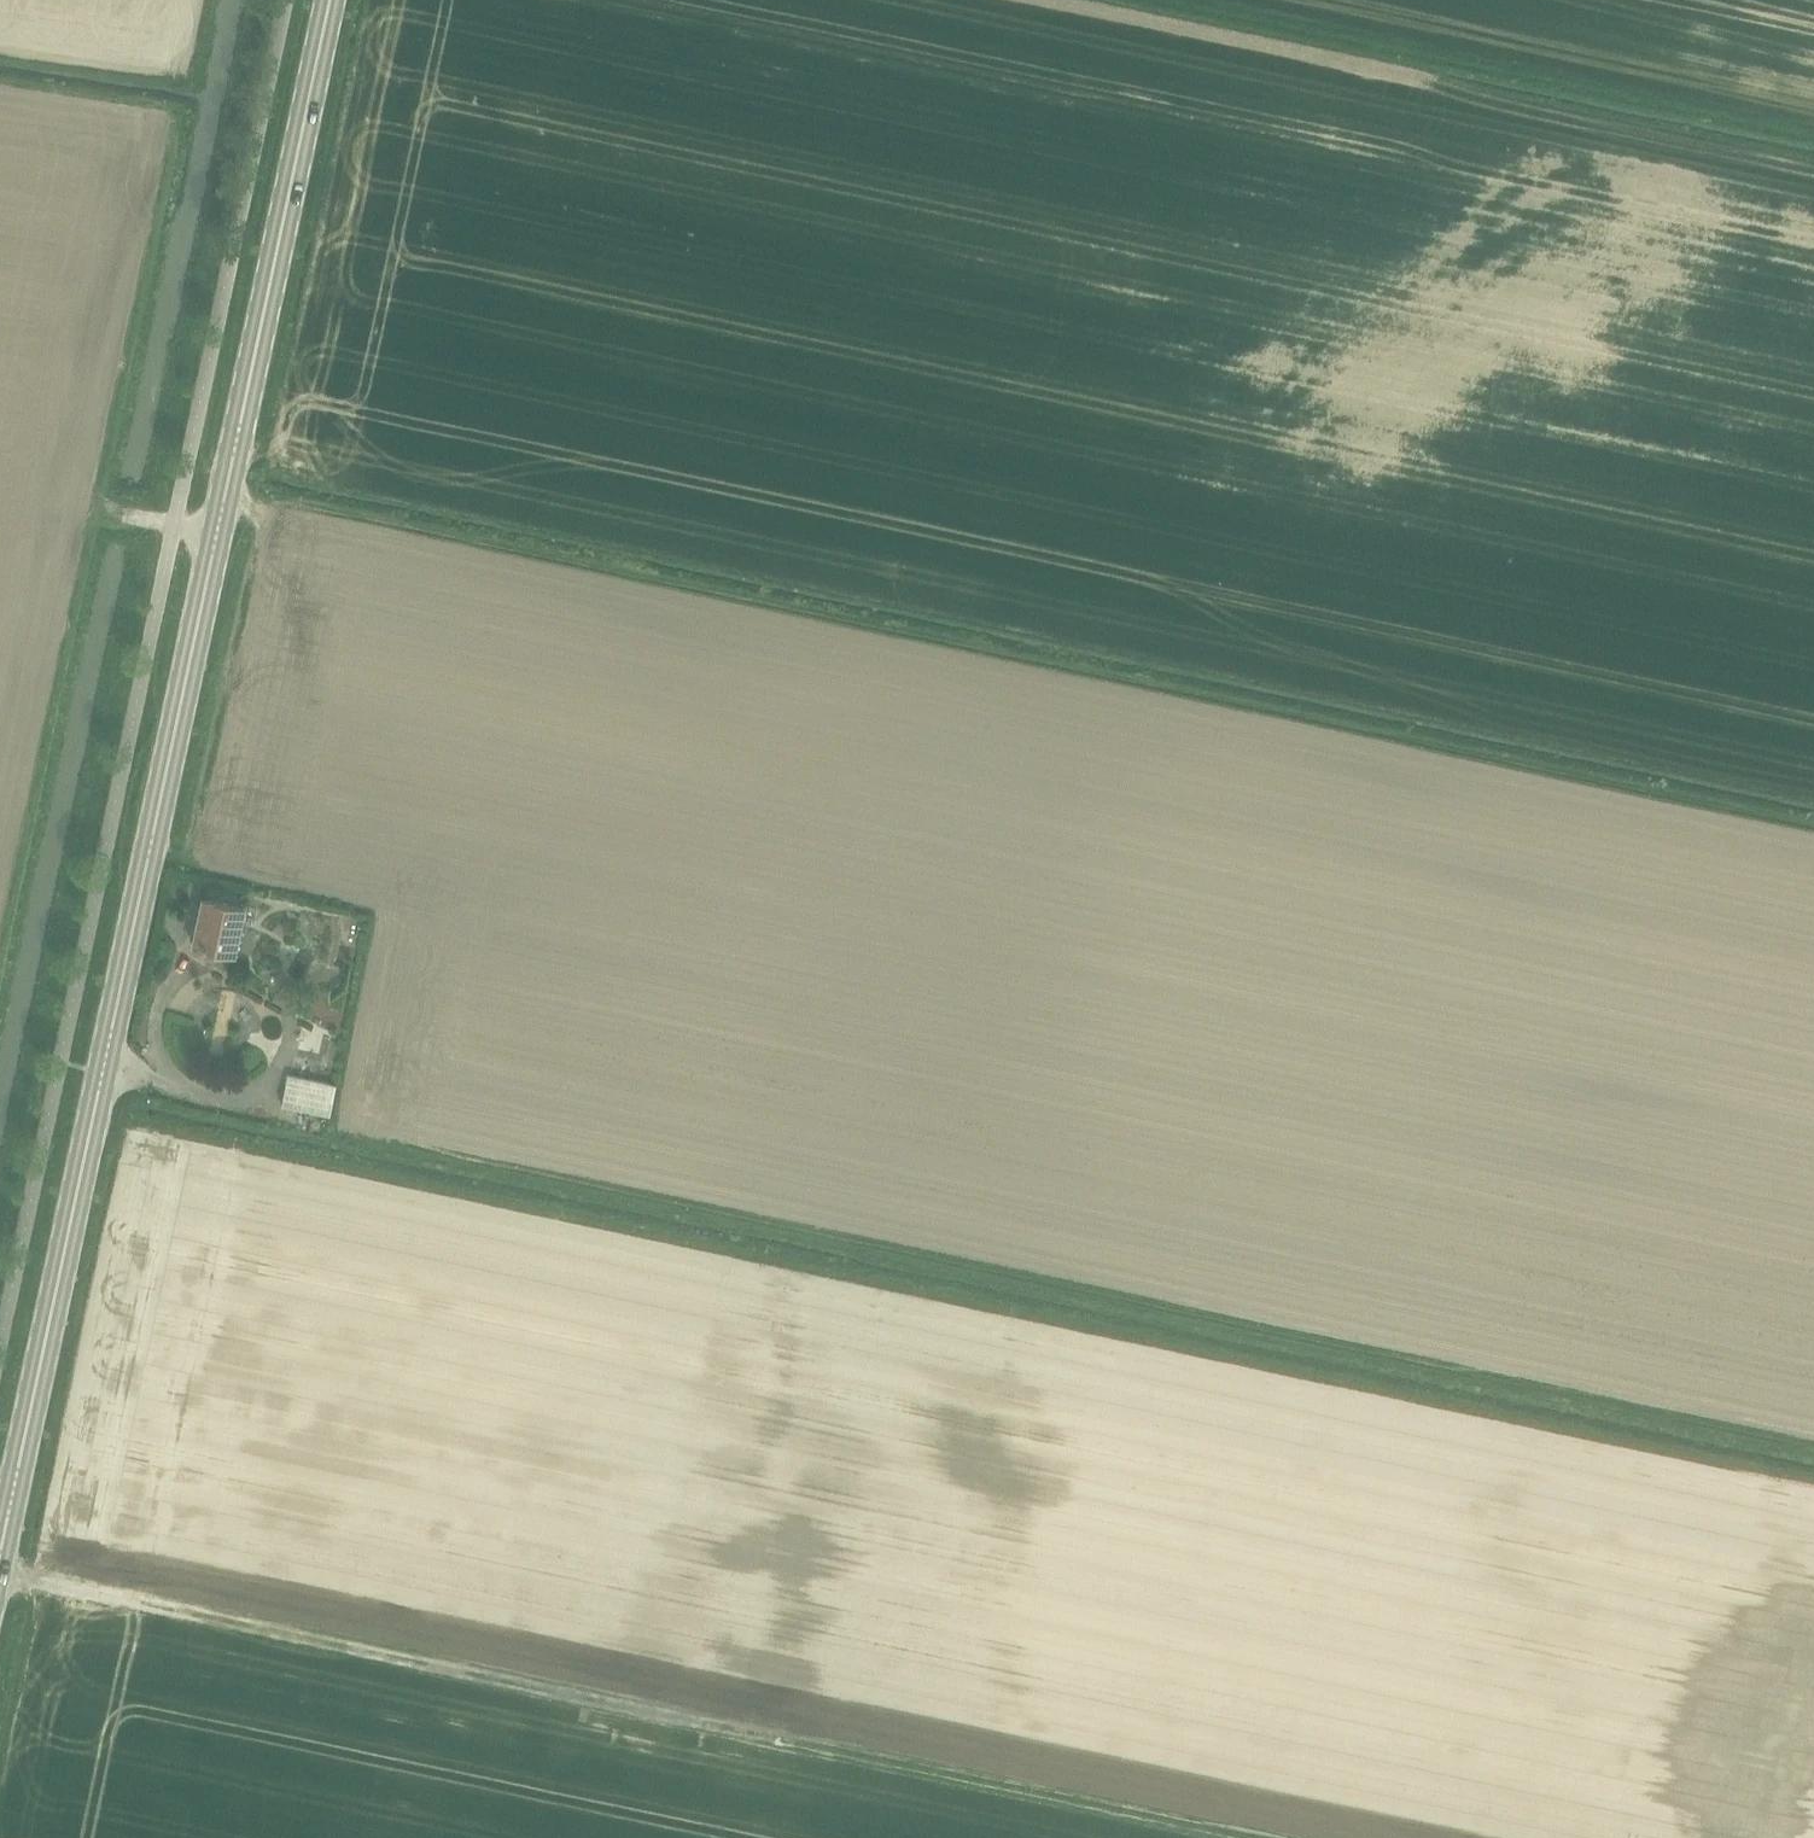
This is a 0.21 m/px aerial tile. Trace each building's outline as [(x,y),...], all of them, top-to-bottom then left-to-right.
[(202,896),(192,944),(235,952),(245,905),(202,896)] [(307,1109),(330,1114),(337,1084),(288,1074),(282,1103),(307,1109)]
